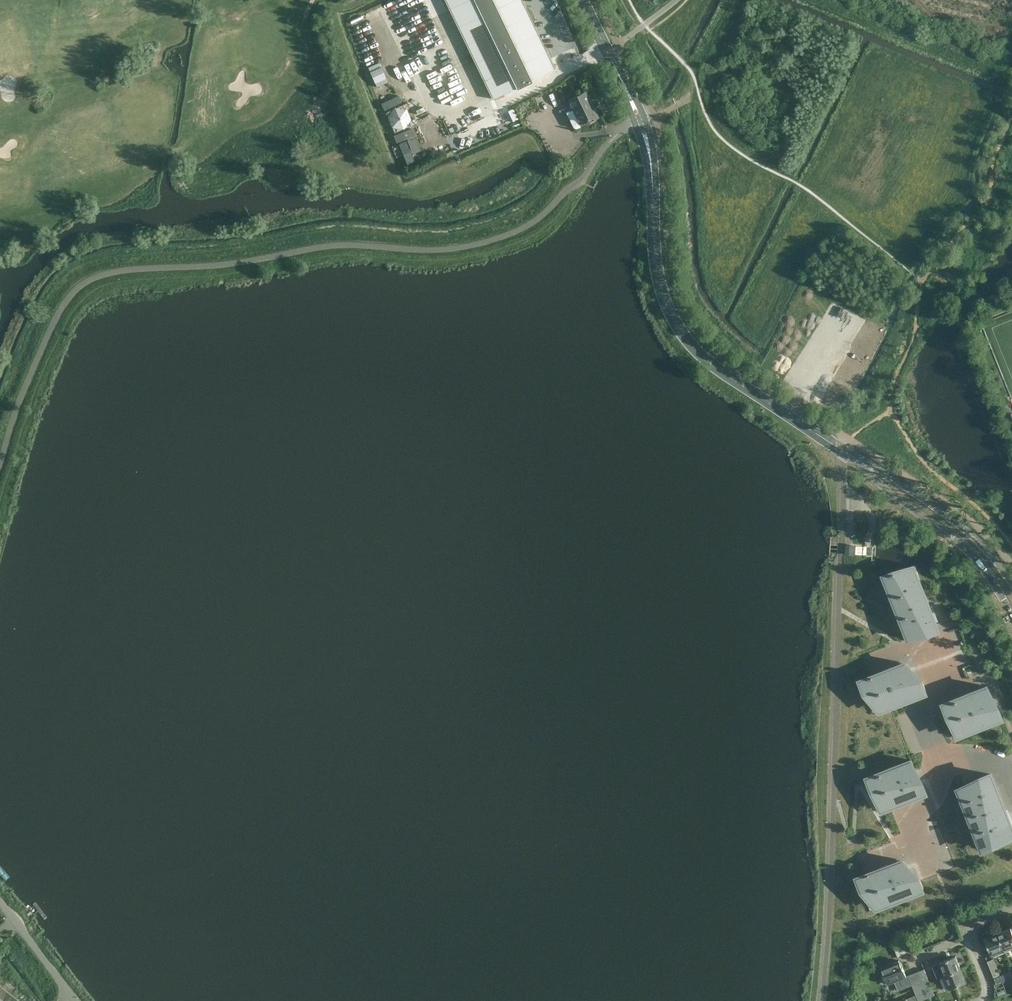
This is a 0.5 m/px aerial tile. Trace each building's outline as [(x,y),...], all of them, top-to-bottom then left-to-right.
[(533,24),(534,23),(534,22),(534,21),(535,20),(535,19),(535,18),(534,16),(534,15),(534,14),(533,13),(532,11),(532,10),(531,9),(530,9),(529,7),(527,7),(525,6),(524,6),(521,0),(446,0),(494,99),(516,88),(517,90),(533,82),(532,80),(554,70),(533,24)] [(598,118),(585,91),(569,99),(571,104),(564,108),(573,126),(573,127),(574,128),(575,128),(576,128),(577,128),(598,118)] [(385,109),(403,101),(400,94),(382,102),(385,109)] [(412,125),(403,103),(385,110),(393,132),(412,125)] [(411,153),(421,149),(416,138),(399,145),(407,164),(414,161),(411,153)] [(880,577),(905,640),(915,637),(915,638),(935,630),(933,624),(937,622),(931,607),(928,608),(918,582),(921,581),(915,566),(907,569),(907,567),(880,577)] [(909,698),(927,691),(923,683),(923,684),(916,687),(915,683),(914,684),(907,665),(902,666),(902,665),(892,669),(892,668),(861,680),(874,714),(910,700),(909,698)] [(995,708),(987,687),(982,689),(982,688),(965,695),(965,696),(944,705),(957,737),(986,726),(985,724),(1000,719),(996,708),(995,708)] [(930,795),(917,764),(902,769),(902,768),(871,780),(884,814),(920,800),(920,799),(930,795)] [(1006,814),(991,776),(960,789),(983,847),(993,843),(993,844),(1011,837),(1011,833),(1011,830),(1011,829),(1011,821),(1009,813),(1006,814)] [(922,893),(909,862),(894,868),(894,866),(863,878),(876,913),(912,899),(912,897),(922,893)] [(1005,951),(1011,949),(1011,929),(1011,927),(998,933),(1005,951)] [(1005,951),(998,933),(985,938),(993,957),(1005,951)] [(943,976),(962,969),(956,956),(932,966),(937,979),(943,977),(943,976)] [(1001,975),(994,958),(988,961),(995,977),(1001,975)] [(889,983),(907,976),(903,966),(903,967),(900,960),(881,967),(885,977),(886,977),(889,983)] [(925,984),(930,982),(925,968),(919,971),(925,984)] [(943,976),(943,977),(948,990),(967,982),(962,969),(943,976)] [(995,977),(997,983),(1011,977),(1011,973),(1011,970),(1001,975),(995,977)] [(925,984),(930,997),(936,995),(930,982),(925,984)] [(925,984),(914,988),(917,994),(908,998),(901,1000),(900,1000),(898,1000),(914,1000),(919,999),(920,1000),(930,997),(925,984)]
